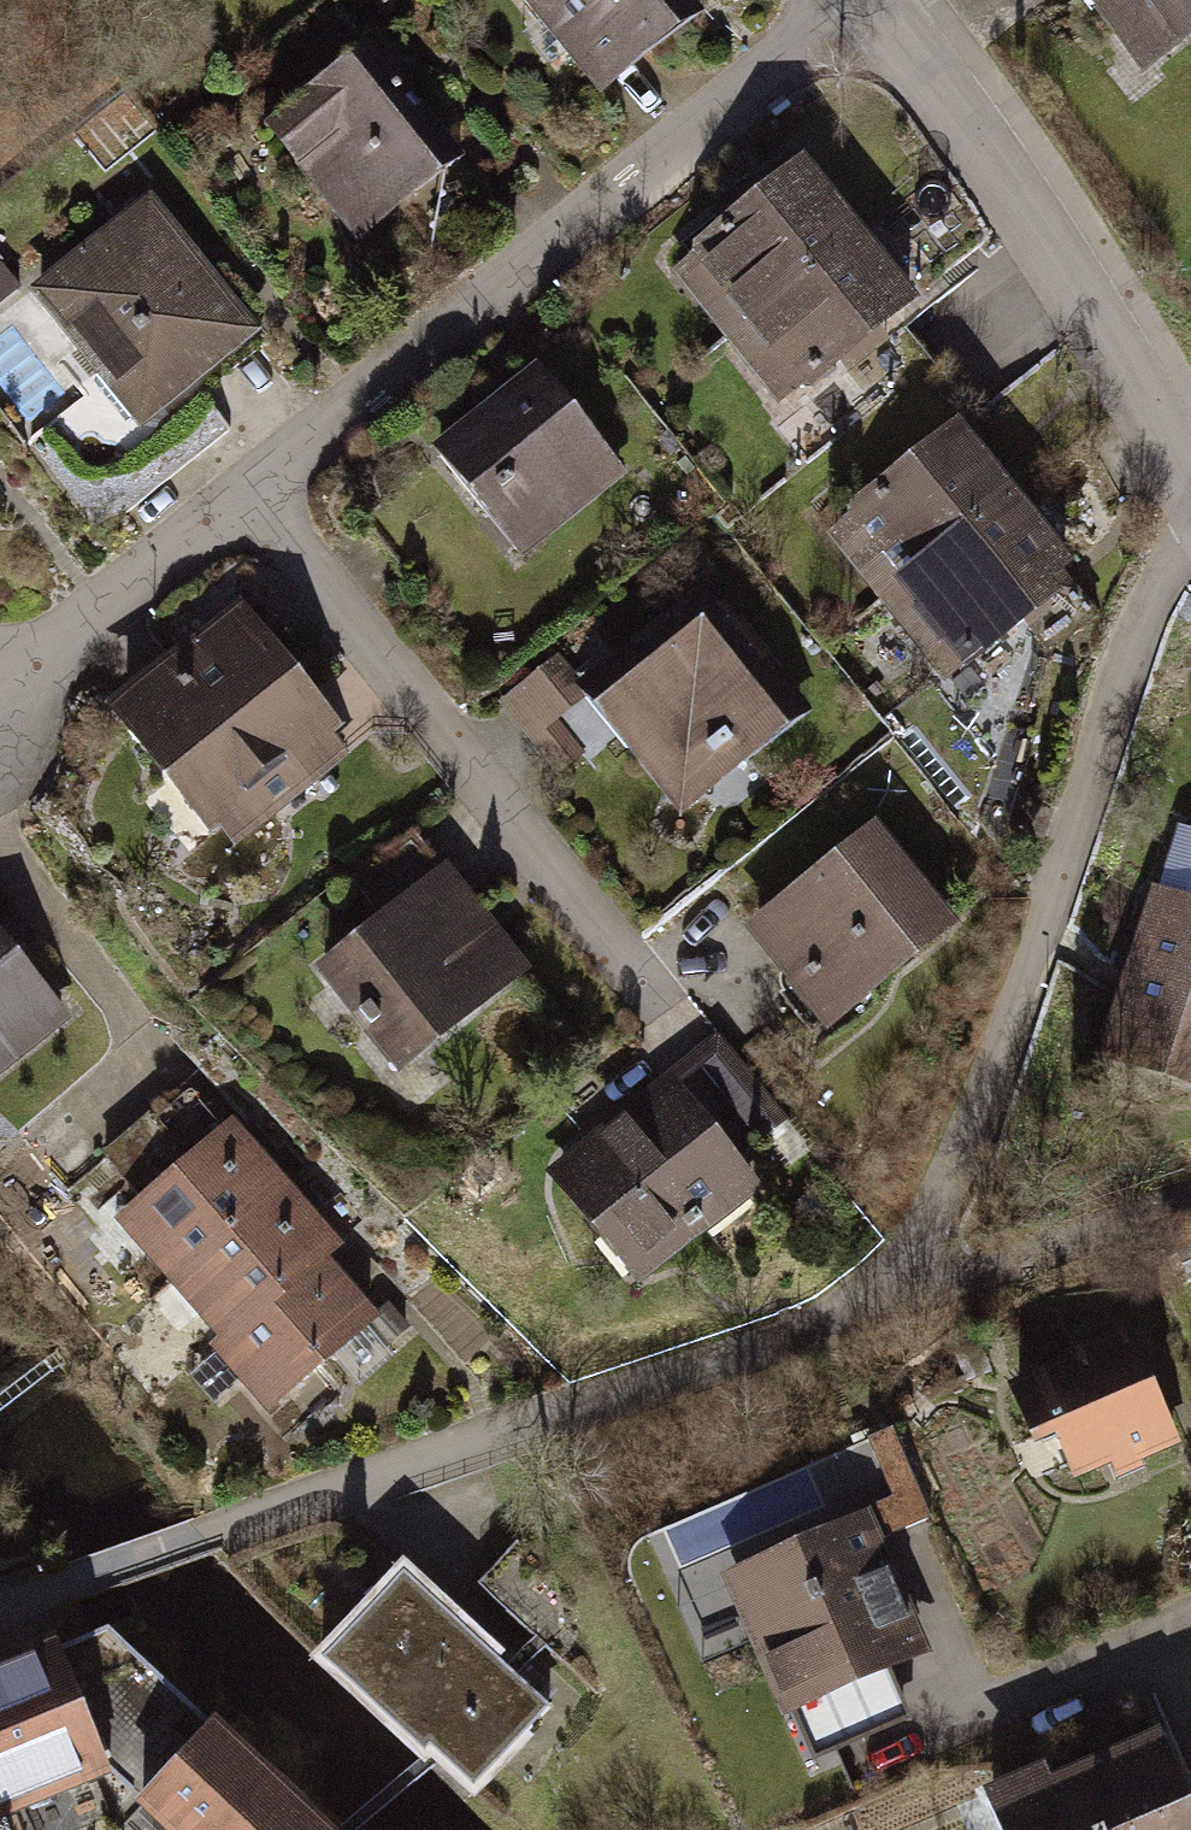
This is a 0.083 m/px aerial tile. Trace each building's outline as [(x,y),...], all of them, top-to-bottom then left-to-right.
[(677,0),(538,0),(519,15),(604,123),(709,40),(677,0)] [(1133,80),(1190,35),(1190,0),(1071,0),(1133,80)] [(450,223),(353,99),(265,167),(362,291),(450,223)] [(769,395),(902,292),(792,149),(658,252),(769,395)] [(266,359),(154,222),(28,326),(141,462),(266,359)] [(614,459),(526,346),(420,427),(508,540),(614,459)] [(944,645),(1057,555),(942,412),(829,502),(944,645)] [(354,744),(238,591),(107,690),(222,843),(354,744)] [(778,701),(691,591),(576,681),(664,791),(778,701)] [(541,735),(577,693),(542,664),(507,706),(541,735)] [(816,1018),(948,917),(866,810),(734,910),(816,1018)] [(1166,816),(1094,1048),(1190,1078),(1190,824),(1166,816)] [(521,960),(436,850),(304,950),(390,1061),(521,960)] [(79,1041),(0,933),(0,1099),(79,1041)] [(794,1151),(711,1041),(545,1166),(628,1276),(794,1151)] [(372,1296),(222,1102),(101,1196),(251,1390),(372,1296)] [(1171,1436),(1126,1325),(1021,1367),(1067,1479),(1171,1436)] [(921,1640),(859,1504),(715,1570),(776,1705),(921,1640)] [(521,1660),(382,1538),(296,1634),(456,1775),(541,1678),(521,1660)] [(188,1702),(106,1630),(64,1649),(111,1767),(121,1777),(188,1702)] [(62,1644),(0,1670),(0,1819),(113,1772),(111,1767),(64,1649),(62,1644)] [(193,1696),(188,1702),(121,1777),(114,1785),(164,1829),(339,1829),(193,1696)] [(1003,1829),(1130,1829),(1190,1804),(1190,1795),(1161,1725),(1051,1773),(1044,1757),(983,1783),(1003,1829)] [(114,1785),(121,1777),(113,1772),(0,1819),(0,1829),(164,1829),(114,1785)] [(1130,1829),(1190,1829),(1190,1804),(1130,1829)]
